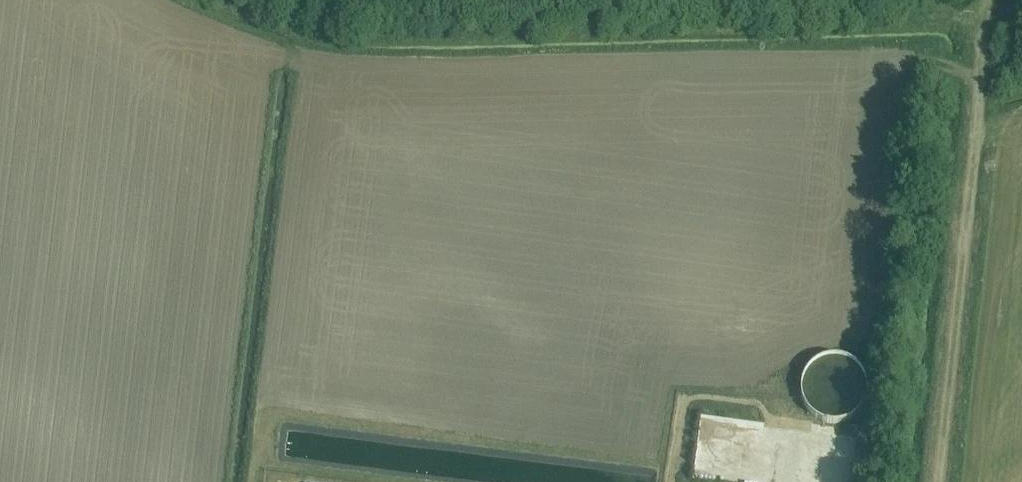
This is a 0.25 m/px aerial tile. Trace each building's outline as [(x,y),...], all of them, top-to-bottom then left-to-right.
[(804,402),(810,412),(818,419),(828,422),(839,423),(850,419),(858,412),(864,403),(866,392),(865,381),(860,371),(851,364),(841,360),(830,359),(819,362),(810,369),(804,379),(802,391),(804,402)]
